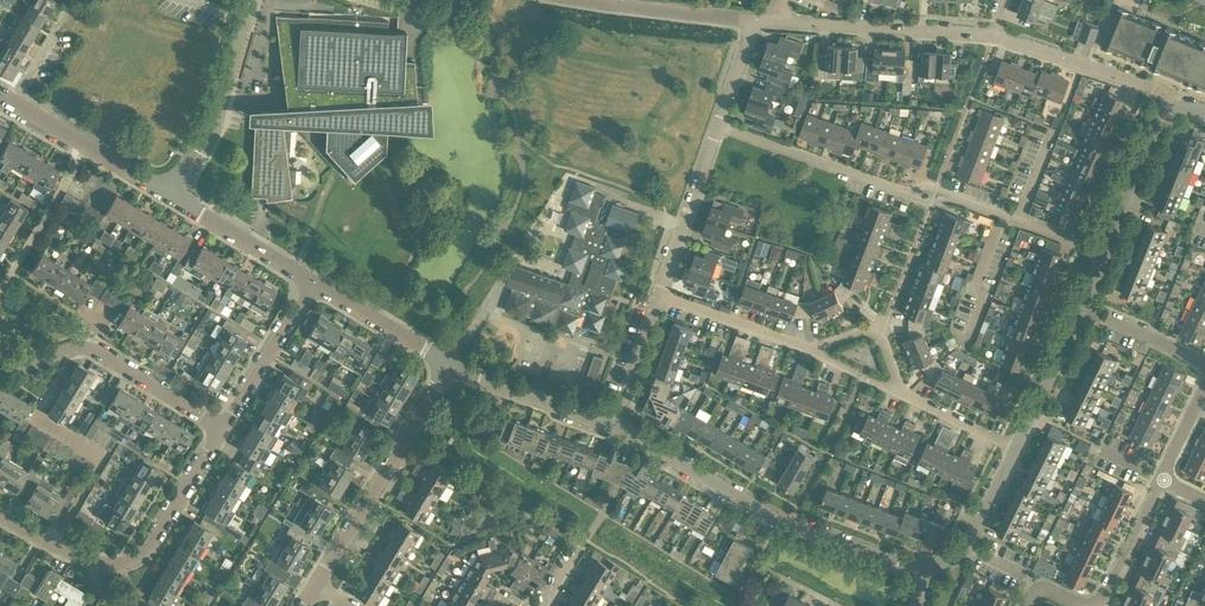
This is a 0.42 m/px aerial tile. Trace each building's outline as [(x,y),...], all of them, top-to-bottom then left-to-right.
[(54,1),(52,0),(32,0),(30,4),(46,14),(54,1)] [(840,4),(829,0),(811,0),(810,2),(836,12),(840,4)] [(1053,18),(1055,12),(1022,0),(1017,14),(1036,21),(1039,13),(1053,18)] [(1058,5),(1044,0),(1023,0),(1022,0),(1055,12),(1058,5)] [(39,27),(46,14),(30,4),(22,17),(39,27)] [(1199,40),(1197,45),(1193,43),(1194,40),(1179,33),(1178,37),(1173,35),(1175,30),(1166,26),(1165,29),(1160,27),(1161,25),(1152,21),(1151,22),(1127,12),(1128,11),(1118,7),(1102,47),(1111,51),(1113,46),(1118,48),(1116,51),(1131,57),(1133,54),(1137,56),(1135,61),(1145,65),(1146,62),(1150,64),(1149,66),(1158,70),(1160,65),(1165,67),(1164,71),(1179,77),(1180,74),(1185,75),(1183,80),(1192,84),(1201,88),(1203,83),(1204,84),(1204,43),(1199,40)] [(410,129),(409,104),(415,103),(415,99),(413,62),(404,61),(405,32),(386,31),(387,22),(274,16),(286,110),(259,112),(259,121),(254,121),(250,197),(265,197),(265,202),(291,199),(291,195),(293,195),(294,170),(285,170),(286,156),(288,156),(289,131),(281,130),(282,122),(326,125),(324,149),(353,181),(354,181),(385,152),(386,128),(410,129)] [(31,39),(39,27),(22,17),(15,29),(31,39)] [(1093,44),(1098,28),(1084,23),(1079,39),(1093,44)] [(24,52),(31,39),(15,29),(9,25),(6,31),(12,34),(7,42),(24,52)] [(0,39),(0,55),(16,65),(24,52),(7,42),(1,38),(0,39)] [(797,59),(802,43),(786,38),(783,46),(769,41),(764,54),(786,61),(788,55),(797,59)] [(840,69),(842,46),(827,45),(826,61),(819,60),(818,77),(840,78),(841,69),(840,69)] [(841,69),(840,78),(861,80),(862,63),(856,63),(856,47),(842,46),(840,69),(841,69)] [(887,72),(889,49),(873,48),(873,63),(866,62),(865,80),(878,81),(878,72),(887,72)] [(910,90),(911,83),(912,65),(903,65),(904,50),(889,49),(887,72),(903,73),(902,89),(910,90)] [(935,75),(936,52),(922,51),(922,63),(915,63),(914,79),(921,80),(921,74),(935,75)] [(955,80),(956,66),(949,65),(950,53),(936,52),(935,75),(948,75),(948,79),(955,80)] [(783,69),(786,61),(764,54),(759,69),(773,74),(771,81),(787,87),(792,72),(783,69)] [(16,65),(0,55),(0,73),(8,78),(16,65)] [(1010,65),(1002,61),(994,82),(1007,87),(1016,63),(1013,62),(1011,64),(1010,65)] [(1020,92),(1028,71),(1019,68),(1020,67),(1019,65),(1016,63),(1007,87),(1020,92)] [(1032,97),(1042,72),(1041,71),(1041,73),(1038,72),(1036,73),(1035,74),(1028,71),(1020,92),(1032,97)] [(1050,74),(1042,72),(1032,97),(1033,97),(1034,92),(1047,97),(1056,73),(1053,72),(1050,73),(1050,74)] [(1060,102),(1068,81),(1059,78),(1060,76),(1059,74),(1056,73),(1047,97),(1060,102)] [(1082,92),(1087,79),(1080,76),(1076,89),(1082,92)] [(780,101),(784,89),(770,84),(768,91),(753,86),(748,99),(768,106),(771,98),(780,101)] [(809,97),(816,98),(818,91),(811,90),(809,97)] [(873,100),(874,93),(865,92),(865,100),(873,100)] [(1079,101),(1081,96),(1080,95),(1080,94),(1075,92),(1073,98),(1079,101)] [(1123,100),(1105,92),(1101,100),(1095,97),(1093,101),(1118,112),(1123,100)] [(1000,107),(1003,99),(998,97),(997,96),(994,104),(1000,107)] [(409,104),(410,129),(432,130),(430,99),(415,99),(415,103),(409,104)] [(768,106),(748,99),(744,113),(754,117),(751,127),(769,132),(774,118),(765,115),(768,106)] [(1093,101),(1090,106),(1097,109),(1093,117),(1112,125),(1118,112),(1093,101)] [(998,131),(1003,119),(979,109),(978,112),(979,115),(980,116),(977,124),(998,131)] [(1037,122),(1039,117),(1035,115),(1036,113),(1028,110),(1025,117),(1037,122)] [(800,118),(792,115),(789,125),(796,128),(800,118)] [(811,143),(820,120),(807,115),(799,136),(807,139),(807,140),(808,142),(811,143)] [(1055,127),(1058,120),(1051,117),(1049,124),(1055,127)] [(1083,122),(1081,126),(1107,137),(1112,125),(1093,117),(1090,125),(1083,122)] [(825,145),(833,124),(820,120),(811,143),(814,144),(816,144),(817,142),(825,145)] [(867,149),(875,128),(861,123),(858,133),(858,134),(853,147),(854,147),(856,148),(859,147),(859,146),(867,149)] [(837,153),(845,129),(833,124),(825,145),(833,148),(833,149),(834,152),(837,153)] [(998,131),(977,124),(974,131),(973,131),(970,132),(969,135),(993,144),(998,131)] [(1081,126),(1079,131),(1086,134),(1083,141),(1101,149),(1107,137),(1081,126)] [(879,157),(888,133),(875,128),(867,149),(875,152),(874,153),(876,156),(879,157)] [(851,154),(854,147),(853,147),(858,134),(858,133),(845,129),(837,153),(839,154),(842,153),(842,151),(851,154)] [(1194,131),(1192,135),(1203,140),(1204,137),(1194,131)] [(893,158),(900,137),(888,133),(879,157),(881,158),(884,156),(885,155),(893,158)] [(989,157),(993,144),(969,135),(968,138),(969,140),(971,141),(968,149),(989,157)] [(904,166),(913,142),(900,137),(893,158),(901,161),(900,162),(901,165),(904,166)] [(1076,148),(1057,139),(1055,144),(1074,152),(1099,163),(1105,151),(1101,149),(1083,141),(1082,142),(1085,143),(1082,151),(1076,148)] [(1197,159),(1201,148),(1182,140),(1177,151),(1197,159)] [(21,148),(9,141),(0,155),(0,160),(4,162),(1,169),(7,173),(11,166),(21,148)] [(919,168),(926,147),(913,142),(904,166),(907,167),(909,166),(910,164),(919,168)] [(23,174),(34,156),(21,148),(11,166),(23,174)] [(989,157),(968,149),(965,156),(963,156),(961,157),(960,160),(984,169),(989,157)] [(1192,171),(1197,159),(1177,151),(1172,163),(1192,171)] [(1094,175),(1099,163),(1074,152),(1072,158),(1078,161),(1075,167),(1094,175)] [(35,181),(46,163),(34,156),(23,174),(35,181)] [(979,182),(984,169),(960,160),(959,163),(960,166),(961,166),(958,174),(979,182)] [(44,195),(48,189),(59,171),(46,163),(35,181),(36,181),(32,187),(44,195)] [(1187,183),(1192,171),(1172,163),(1168,175),(1187,183)] [(1072,175),(1065,172),(1063,176),(1088,188),(1094,175),(1075,167),(1072,175)] [(1059,176),(1052,173),(1049,178),(1067,185),(1064,192),(1083,200),(1088,188),(1063,176),(1059,175),(1059,176)] [(1183,195),(1187,183),(1168,175),(1163,187),(1183,195)] [(602,207),(605,197),(593,192),(595,188),(576,181),(569,200),(575,202),(572,211),(571,210),(564,229),(576,233),(571,247),(569,246),(562,266),(573,270),(569,283),(548,276),(515,263),(508,283),(514,285),(505,309),(525,316),(525,314),(532,316),(531,318),(550,325),(551,323),(557,325),(556,327),(574,333),(578,321),(583,323),(582,326),(599,332),(605,315),(601,313),(609,292),(612,294),(617,278),(622,279),(628,262),(619,258),(625,241),(613,237),(617,226),(632,231),(638,213),(612,204),(605,224),(595,221),(600,206),(602,207)] [(1183,195),(1163,187),(1155,207),(1175,215),(1183,195)] [(1077,213),(1083,200),(1064,192),(1060,200),(1049,196),(1048,199),(1077,213)] [(22,203),(26,197),(22,194),(18,200),(22,203)] [(65,210),(72,198),(66,194),(59,206),(65,210)] [(121,202),(115,198),(116,195),(115,195),(104,214),(117,222),(126,205),(127,205),(128,202),(123,199),(121,202)] [(1047,200),(1035,195),(1032,202),(1055,212),(1052,218),(1071,226),(1077,213),(1048,199),(1047,200)] [(33,209),(36,203),(26,197),(22,203),(33,209)] [(71,213),(78,201),(72,198),(65,210),(71,213)] [(10,199),(6,207),(0,203),(0,210),(20,222),(27,210),(10,199)] [(77,217),(84,205),(78,201),(71,213),(77,217)] [(739,222),(743,210),(727,204),(725,211),(711,206),(706,219),(726,226),(728,219),(739,222)] [(1034,204),(1031,213),(1041,216),(1044,207),(1034,204)] [(83,221),(91,209),(84,205),(77,217),(83,221)] [(133,209),(127,205),(126,205),(117,222),(128,228),(129,229),(139,212),(141,210),(135,206),(133,209)] [(896,229),(898,224),(887,221),(891,212),(871,205),(866,218),(896,229)] [(89,224),(97,212),(91,209),(83,221),(89,224)] [(20,222),(0,210),(0,227),(12,235),(20,222)] [(847,211),(842,223),(850,227),(855,214),(847,211)] [(96,228),(103,216),(97,212),(89,224),(96,228)] [(145,216),(139,212),(129,229),(128,228),(124,235),(130,239),(134,232),(141,236),(151,220),(153,217),(147,214),(145,216)] [(959,233),(964,220),(945,212),(940,226),(959,233)] [(894,234),(896,229),(866,218),(862,231),(881,238),(884,230),(894,234)] [(729,251),(733,238),(723,235),(726,226),(706,219),(701,234),(715,239),(713,245),(729,251)] [(158,224),(151,220),(141,236),(153,244),(163,227),(165,224),(159,221),(158,224)] [(1162,244),(1166,233),(1147,225),(1143,237),(1162,244)] [(954,246),(959,233),(940,226),(935,238),(954,246)] [(12,235),(0,227),(0,244),(4,247),(12,235)] [(71,236),(75,230),(69,227),(66,233),(71,236)] [(170,231),(163,227),(153,244),(165,251),(175,234),(177,231),(171,228),(170,231)] [(1022,228),(1018,237),(1030,242),(1033,232),(1022,228)] [(76,239),(79,233),(75,230),(71,236),(76,239)] [(104,242),(109,234),(104,230),(99,239),(104,242)] [(886,254),(888,250),(878,246),(881,238),(862,231),(857,244),(886,254)] [(110,246),(115,237),(109,234),(104,242),(110,246)] [(182,238),(175,234),(165,251),(178,258),(189,239),(183,235),(182,238)] [(1157,256),(1162,244),(1143,237),(1138,248),(1157,256)] [(949,258),(954,246),(935,238),(930,251),(949,258)] [(767,252),(770,244),(759,240),(756,249),(767,252)] [(96,251),(100,244),(94,241),(90,248),(96,251)] [(835,242),(833,249),(841,252),(843,245),(835,242)] [(100,254),(105,247),(100,244),(96,251),(100,254)] [(885,258),(886,254),(857,244),(852,256),(871,263),(874,256),(884,259),(885,258)] [(129,257),(134,248),(128,245),(123,254),(129,257)] [(215,254),(209,251),(202,246),(198,253),(192,250),(184,263),(182,266),(189,269),(188,271),(200,278),(203,273),(213,257),(215,254)] [(980,255),(983,248),(977,246),(974,253),(980,255)] [(781,249),(774,247),(771,257),(775,258),(778,257),(781,249)] [(1061,254),(1041,247),(1039,254),(1029,250),(1027,256),(1037,260),(1036,261),(1056,268),(1061,254)] [(134,260),(139,251),(134,248),(129,257),(134,260)] [(798,256),(800,251),(789,248),(787,252),(798,256)] [(1153,267),(1157,256),(1138,248),(1134,259),(1153,267)] [(944,271),(949,258),(930,251),(926,263),(925,263),(941,269),(941,270),(944,271)] [(694,254),(690,267),(712,274),(712,275),(711,275),(719,278),(723,267),(734,271),(735,270),(738,262),(726,257),(726,255),(722,254),(722,256),(712,253),(709,259),(694,254)] [(43,279),(54,262),(41,254),(31,272),(43,279)] [(876,280),(878,275),(868,271),(871,263),(852,256),(847,269),(876,280)] [(220,261),(213,257),(203,273),(215,280),(225,264),(227,261),(221,258),(220,261)] [(177,275),(182,266),(184,263),(178,259),(170,271),(177,275)] [(1148,278),(1153,267),(1134,259),(1129,270),(1148,278)] [(153,272),(158,263),(153,260),(148,269),(153,272)] [(1051,280),(1056,268),(1036,261),(1032,273),(1051,280)] [(1187,269),(1189,265),(1182,261),(1180,267),(1187,269)] [(56,287),(67,270),(54,262),(43,279),(56,287)] [(936,282),(941,270),(941,269),(925,263),(926,263),(922,262),(917,275),(936,282)] [(158,275),(164,266),(158,263),(153,272),(158,275)] [(232,268),(225,264),(215,280),(227,288),(239,268),(233,265),(232,268)] [(715,300),(718,293),(715,292),(716,289),(714,286),(708,284),(712,275),(712,274),(690,267),(685,282),(700,287),(697,294),(715,300)] [(244,275),(237,271),(239,269),(239,268),(227,288),(223,295),(228,298),(233,291),(239,295),(249,278),(250,279),(251,276),(245,272),(244,275)] [(875,285),(876,280),(847,269),(843,281),(841,281),(837,286),(848,296),(854,290),(855,287),(862,289),(864,281),(875,285)] [(68,295),(79,277),(67,270),(56,287),(68,295)] [(1144,289),(1148,278),(1129,270),(1125,282),(1144,289)] [(1032,273),(1026,271),(1022,283),(1028,285),(1027,286),(1047,293),(1051,280),(1032,273)] [(936,282),(917,275),(913,288),(931,295),(936,282)] [(80,302),(86,292),(91,285),(79,277),(68,295),(80,302)] [(161,281),(156,278),(151,287),(156,290),(161,281)] [(256,282),(250,279),(249,278),(239,295),(240,295),(236,300),(242,303),(245,298),(252,302),(263,283),(258,280),(256,282)] [(751,309),(758,289),(760,282),(748,278),(745,285),(738,304),(751,309)] [(92,296),(100,284),(94,280),(91,285),(86,292),(92,296)] [(161,281),(156,290),(162,293),(167,285),(161,281)] [(252,302),(249,307),(261,314),(275,290),(270,287),(271,285),(264,281),(263,283),(252,302)] [(190,294),(196,285),(190,282),(185,291),(190,294)] [(1139,301),(1144,289),(1125,282),(1120,293),(1139,301)] [(98,300),(106,287),(100,284),(92,296),(98,300)] [(196,298),(201,289),(196,285),(190,294),(196,298)] [(764,313),(773,287),(769,285),(766,292),(758,289),(751,309),(764,313)] [(830,315),(843,310),(840,303),(842,302),(848,296),(837,286),(833,290),(834,291),(821,297),(830,315)] [(1042,306),(1047,293),(1027,286),(1023,299),(1042,306)] [(1177,294),(1179,290),(1172,286),(1170,292),(1177,294)] [(1201,286),(1195,298),(1204,303),(1204,288),(1201,286)] [(105,304),(112,292),(106,287),(98,300),(105,304)] [(776,318),(783,298),(775,295),(778,289),(773,287),(764,313),(776,318)] [(908,300),(927,307),(931,295),(913,288),(908,300)] [(797,302),(799,295),(787,291),(784,298),(783,298),(776,318),(790,322),(792,316),(795,317),(803,317),(803,301),(797,302)] [(105,304),(111,308),(119,295),(112,292),(105,304)] [(1162,302),(1164,297),(1157,294),(1153,292),(1150,297),(1162,302)] [(181,304),(185,296),(180,293),(176,301),(181,304)] [(119,295),(111,308),(118,312),(125,299),(119,295)] [(186,307),(191,299),(185,296),(181,304),(186,307)] [(960,298),(954,297),(953,296),(951,302),(958,304),(960,298)] [(214,309),(220,300),(215,297),(209,306),(214,309)] [(830,315),(821,297),(809,302),(809,301),(803,301),(803,317),(810,316),(814,315),(817,321),(830,315)] [(1195,298),(1190,310),(1204,318),(1204,303),(1195,298)] [(131,303),(125,299),(118,312),(123,315),(117,325),(123,329),(125,325),(132,329),(141,314),(129,306),(131,303)] [(1037,318),(1042,306),(1023,299),(1018,311),(1037,318)] [(220,312),(225,303),(220,300),(214,309),(220,312)] [(908,319),(908,327),(923,327),(929,327),(931,322),(929,322),(933,310),(927,307),(908,300),(903,314),(909,316),(908,319)] [(719,309),(728,312),(730,307),(721,304),(719,309)] [(142,340),(157,315),(145,307),(141,314),(132,329),(136,332),(134,335),(142,340)] [(991,316),(994,309),(989,307),(986,314),(991,316)] [(1190,310),(1184,322),(1204,333),(1204,318),(1190,310)] [(1033,331),(1037,318),(1018,311),(1013,324),(1033,331)] [(1167,320),(1169,315),(1162,311),(1160,317),(1167,320)] [(240,324),(243,318),(244,316),(238,313),(234,321),(240,324)] [(155,343),(156,344),(169,322),(157,315),(142,340),(147,343),(149,340),(155,343)] [(319,317),(318,317),(307,335),(320,343),(329,327),(330,327),(331,325),(326,321),(327,320),(320,316),(319,317)] [(991,316),(989,322),(995,325),(998,319),(991,316)] [(251,331),(255,325),(243,318),(240,324),(251,331)] [(197,326),(201,329),(205,323),(201,320),(197,326)] [(214,339),(219,342),(238,353),(245,340),(240,338),(244,331),(225,320),(214,339)] [(169,322),(156,344),(161,347),(159,350),(166,355),(169,351),(174,354),(187,333),(169,322)] [(686,341),(691,328),(674,322),(669,335),(686,341)] [(1204,336),(1204,333),(1184,322),(1178,335),(1198,345),(1202,337),(1203,337),(1204,336)] [(1028,344),(1033,331),(1013,324),(1009,337),(1028,344)] [(336,331),(330,327),(329,327),(320,343),(332,350),(332,351),(343,332),(337,329),(336,331)] [(908,354),(927,346),(922,334),(923,333),(923,327),(908,327),(908,335),(909,339),(903,341),(908,354)] [(332,351),(332,350),(329,355),(342,363),(357,339),(356,338),(355,339),(350,336),(351,335),(344,330),(343,332),(332,351)] [(197,345),(200,339),(192,333),(188,340),(197,345)] [(682,354),(686,341),(669,335),(665,348),(682,354)] [(1023,357),(1028,344),(1009,337),(1004,349),(1023,357)] [(357,339),(342,363),(359,374),(370,357),(364,353),(367,347),(362,344),(363,342),(357,339)] [(194,349),(197,345),(188,340),(185,344),(194,349)] [(235,361),(239,354),(238,353),(219,342),(212,353),(212,354),(231,365),(234,360),(235,361)] [(932,359),(927,346),(908,354),(913,367),(920,365),(922,368),(927,374),(938,363),(933,358),(932,359)] [(729,379),(739,349),(734,347),(730,357),(722,354),(718,365),(716,373),(715,374),(729,379)] [(677,366),(682,354),(665,348),(660,360),(677,366)] [(741,383),(748,363),(741,361),(744,351),(739,349),(729,379),(741,383)] [(1019,370),(1023,357),(1004,349),(999,363),(1019,370)] [(231,365),(212,354),(212,353),(207,350),(200,362),(198,361),(197,362),(223,378),(226,372),(228,373),(232,366),(230,365),(231,365)] [(1137,350),(1133,361),(1142,365),(1146,353),(1137,350)] [(376,368),(383,355),(377,352),(370,365),(376,368)] [(1110,372),(1115,361),(1097,352),(1092,363),(1110,372)] [(190,356),(187,361),(194,365),(196,360),(190,356)] [(754,387),(764,358),(759,356),(756,366),(748,363),(741,383),(754,387)] [(770,396),(777,375),(774,374),(774,373),(766,370),(770,360),(764,358),(754,387),(767,392),(766,394),(770,396)] [(301,373),(305,367),(293,360),(289,366),(301,373)] [(673,379),(677,366),(660,360),(656,373),(673,379)] [(225,379),(223,378),(197,362),(195,366),(202,371),(197,379),(192,376),(188,382),(206,393),(210,387),(216,390),(219,385),(221,386),(225,379)] [(945,394),(954,375),(942,369),(942,368),(938,363),(927,374),(932,380),(936,381),(933,388),(945,394)] [(1105,383),(1110,372),(1092,363),(1087,374),(1105,383)] [(1180,387),(1181,385),(1180,382),(1179,382),(1183,374),(1164,364),(1158,377),(1180,387)] [(87,387),(94,375),(77,365),(70,377),(87,387)] [(414,385),(418,378),(416,377),(417,376),(398,365),(391,375),(391,376),(410,388),(412,384),(414,385)] [(314,380),(320,371),(314,368),(309,377),(314,380)] [(371,381),(375,375),(367,370),(363,376),(371,381)] [(586,378),(584,384),(593,387),(595,381),(598,373),(589,370),(586,378)] [(319,383),(325,374),(320,371),(314,380),(319,383)] [(310,383),(292,372),(288,378),(283,374),(280,380),(282,382),(279,388),(295,397),(300,400),(310,383)] [(406,397),(411,390),(409,389),(410,388),(391,376),(391,375),(386,372),(379,385),(384,388),(383,388),(402,400),(405,396),(406,397)] [(966,381),(970,374),(965,372),(961,379),(954,375),(945,394),(957,399),(966,381)] [(654,403),(666,399),(673,379),(656,373),(648,394),(651,396),(654,403)] [(788,403),(798,374),(794,373),(790,382),(782,380),(782,381),(778,379),(779,376),(777,375),(770,396),(771,396),(769,399),(775,401),(776,399),(788,403)] [(802,408),(808,389),(800,386),(804,376),(798,374),(788,403),(802,408)] [(970,405),(978,387),(971,383),(974,377),(970,374),(966,381),(957,399),(970,405)] [(1099,393),(1105,383),(1087,374),(1081,385),(1099,393)] [(368,386),(371,381),(363,376),(360,381),(368,386)] [(79,399),(87,387),(70,377),(63,389),(79,399)] [(1176,391),(1179,390),(1180,387),(1158,377),(1152,389),(1172,398),(1175,391),(1176,391)] [(1127,386),(1129,381),(1123,378),(1120,383),(1127,386)] [(982,411),(997,381),(992,379),(986,390),(978,387),(970,405),(982,411)] [(813,413),(824,383),(819,381),(815,391),(808,389),(802,408),(813,413)] [(827,417),(834,398),(826,395),(829,385),(824,383),(813,413),(827,417)] [(108,399),(114,388),(108,384),(101,395),(108,399)] [(1094,404),(1099,393),(1081,385),(1076,395),(1094,404)] [(712,397),(715,392),(706,386),(702,392),(712,397)] [(999,388),(994,386),(982,411),(995,417),(1004,399),(995,395),(999,388)] [(278,388),(276,387),(272,392),(275,394),(271,400),(287,410),(295,397),(279,388),(278,388)] [(343,395),(346,390),(340,387),(337,391),(343,395)] [(402,400),(383,388),(376,401),(395,412),(398,407),(395,406),(399,399),(401,401),(402,400)] [(72,411),(79,399),(63,389),(55,402),(72,411)] [(120,414),(130,397),(117,389),(107,406),(120,414)] [(1169,412),(1170,409),(1169,406),(1168,406),(1172,398),(1152,389),(1146,401),(1169,412)] [(17,399),(5,391),(0,399),(0,410),(7,415),(17,399)] [(840,391),(837,400),(843,402),(847,393),(840,391)] [(325,400),(331,404),(334,398),(328,394),(328,395),(325,400)] [(104,406),(108,399),(101,395),(97,403),(104,406)] [(1089,415),(1094,404),(1076,395),(1071,406),(1089,415)] [(133,421),(142,405),(130,397),(120,414),(133,421)] [(390,420),(391,421),(396,413),(395,412),(376,401),(375,401),(370,398),(363,410),(359,408),(356,414),(376,426),(379,420),(387,425),(390,420)] [(20,436),(27,424),(21,420),(30,406),(17,399),(7,415),(20,423),(14,433),(20,436)] [(268,406),(264,412),(280,422),(285,425),(292,413),(287,410),(271,400),(268,399),(265,404),(268,406)] [(675,424),(684,409),(666,399),(654,403),(657,410),(656,413),(675,424)] [(746,410),(729,400),(726,405),(743,415),(746,410)] [(1165,416),(1167,415),(1169,412),(1146,401),(1140,413),(1160,422),(1164,415),(1165,416)] [(64,424),(72,411),(55,402),(47,414),(64,424)] [(142,405),(133,421),(130,425),(142,433),(145,428),(155,412),(142,405)] [(1083,426),(1089,415),(1071,406),(1065,418),(1083,426)] [(688,432),(697,417),(684,409),(675,424),(688,432)] [(871,439),(885,411),(880,409),(876,418),(868,414),(865,421),(858,418),(852,430),(865,436),(862,443),(868,446),(872,439),(871,439)] [(264,412),(261,411),(258,416),(256,415),(252,422),(253,423),(254,423),(272,434),(280,422),(264,412)] [(884,445),(893,426),(886,423),(890,414),(885,411),(871,439),(872,439),(884,445)] [(89,422),(93,415),(89,412),(85,419),(89,422)] [(157,436),(166,419),(155,412),(145,428),(157,436)] [(766,428),(769,422),(752,413),(749,419),(766,428)] [(1157,436),(1158,434),(1157,431),(1157,430),(1160,422),(1140,413),(1134,425),(1157,436)] [(375,436),(372,433),(376,426),(356,414),(351,420),(356,423),(349,435),(369,446),(371,443),(368,441),(372,435),(375,436)] [(1108,424),(1110,420),(1099,415),(1097,418),(1102,421),(1108,424)] [(316,427),(320,421),(311,416),(308,422),(316,427)] [(702,440),(711,424),(697,417),(688,432),(702,440)] [(85,430),(89,422),(85,419),(80,427),(85,430)] [(169,443),(179,427),(166,419),(157,436),(169,443)] [(515,423),(506,420),(498,440),(508,444),(509,442),(520,447),(528,426),(515,421),(515,423)] [(792,432),(796,424),(789,421),(785,429),(792,432)] [(896,451),(909,423),(905,421),(900,430),(893,426),(884,445),(896,451)] [(1105,429),(1108,424),(1102,421),(1099,426),(1105,429)] [(313,432),(316,427),(308,422),(305,427),(313,432)] [(277,437),(272,434),(254,423),(253,423),(250,428),(253,430),(249,436),(265,446),(270,449),(277,437)] [(915,425),(909,423),(896,451),(893,457),(906,464),(918,439),(910,435),(915,425)] [(716,448),(725,432),(711,424),(702,440),(716,448)] [(85,437),(91,440),(98,428),(92,425),(85,437)] [(1153,440),(1156,439),(1157,436),(1134,425),(1128,438),(1148,447),(1152,439),(1153,440)] [(29,442),(36,429),(30,426),(23,438),(29,442)] [(532,451),(540,430),(528,426),(520,447),(532,451)] [(181,451),(191,434),(179,427),(169,443),(181,451)] [(97,444),(104,432),(98,428),(91,440),(97,444)] [(35,445),(42,433),(36,429),(29,442),(35,445)] [(544,455),(545,453),(552,435),(540,430),(532,451),(544,455)] [(103,448),(110,436),(104,432),(97,444),(103,448)] [(729,456),(738,440),(725,432),(716,448),(729,456)] [(41,449),(48,437),(42,433),(35,445),(41,449)] [(1201,433),(1195,445),(1204,450),(1204,435),(1201,433)] [(269,450),(264,447),(265,446),(249,436),(246,435),(243,440),(241,439),(237,446),(239,447),(238,448),(245,452),(242,458),(260,469),(264,464),(262,462),(269,450)] [(367,448),(369,446),(349,435),(341,448),(336,445),(333,450),(352,462),(355,457),(360,460),(363,455),(361,453),(365,447),(367,448)] [(557,457),(564,439),(552,435),(545,453),(557,457)] [(109,451),(116,439),(110,436),(103,448),(109,451)] [(1060,456),(1065,445),(1047,436),(1041,447),(1060,456)] [(14,465),(8,461),(11,456),(10,452),(6,450),(6,449),(5,449),(10,440),(5,437),(0,445),(0,446),(0,484),(2,485),(14,465)] [(47,453),(54,440),(48,437),(41,449),(47,453)] [(930,467),(943,439),(938,437),(934,446),(926,443),(917,461),(930,467)] [(133,448),(136,443),(128,439),(125,443),(133,448)] [(301,452),(305,446),(293,439),(290,444),(293,446),(301,452)] [(569,462),(576,444),(564,439),(557,457),(569,462)] [(943,473),(952,455),(944,451),(949,442),(943,439),(930,467),(943,473)] [(54,457),(61,444),(54,440),(47,453),(54,457)] [(743,464),(752,448),(738,440),(729,456),(743,464)] [(615,457),(620,445),(613,442),(609,454),(615,457)] [(141,452),(143,448),(136,443),(133,448),(141,452)] [(1090,446),(1083,443),(1077,455),(1084,458),(1090,446)] [(60,460),(67,448),(61,444),(54,457),(60,460)] [(581,466),(588,448),(576,444),(569,462),(581,466)] [(118,455),(122,447),(118,445),(114,452),(118,455)] [(1195,445),(1190,457),(1204,465),(1204,450),(1195,445)] [(298,457),(301,452),(293,446),(290,451),(298,457)] [(508,446),(505,451),(513,456),(516,451),(508,446)] [(1054,467),(1060,456),(1041,447),(1036,458),(1054,467)] [(65,464),(72,454),(73,452),(67,448),(60,460),(65,464)] [(593,471),(600,453),(588,448),(581,466),(593,471)] [(766,456),(752,448),(743,464),(757,472),(761,464),(766,467),(771,457),(766,455),(766,456)] [(806,469),(813,457),(805,452),(799,448),(798,448),(791,460),(806,469)] [(842,448),(839,454),(845,457),(848,451),(842,448)] [(955,479),(968,451),(963,449),(959,459),(952,455),(943,473),(955,479)] [(307,450),(303,457),(309,460),(313,454),(307,450)] [(353,472),(348,469),(352,462),(333,450),(322,468),(327,472),(346,484),(348,480),(345,478),(350,471),(352,473),(353,472)] [(521,462),(524,456),(516,451),(513,456),(521,462)] [(971,477),(976,467),(968,463),(973,454),(968,451),(955,479),(967,485),(971,477)] [(157,464),(161,457),(155,453),(150,460),(157,464)] [(616,482),(624,462),(600,453),(593,471),(592,473),(616,482)] [(31,481),(38,469),(38,468),(44,458),(38,454),(32,465),(27,472),(14,465),(2,485),(16,493),(25,477),(31,481)] [(71,469),(78,458),(72,454),(65,464),(64,466),(71,469)] [(642,470),(646,462),(648,459),(642,456),(636,466),(642,470)] [(169,471),(171,466),(173,464),(161,457),(157,464),(169,471)] [(1204,479),(1204,465),(1190,457),(1184,470),(1204,480),(1204,479)] [(77,473),(84,461),(78,458),(71,469),(77,473)] [(260,469),(242,458),(238,465),(233,461),(226,473),(244,484),(251,473),(256,476),(260,469)] [(1049,478),(1054,467),(1036,458),(1031,469),(1049,478)] [(154,482),(157,477),(156,475),(159,470),(142,459),(135,471),(154,482)] [(800,480),(806,469),(791,460),(784,471),(800,480)] [(83,477),(90,465),(84,461),(77,473),(83,477)] [(108,471),(112,464),(108,462),(104,468),(108,471)] [(537,471),(540,466),(534,462),(531,468),(537,471)] [(542,462),(539,470),(547,472),(550,465),(542,462)] [(638,494),(639,493),(649,476),(624,462),(616,482),(638,494)] [(452,474),(434,463),(429,470),(426,468),(423,473),(445,486),(452,474)] [(1087,477),(1092,466),(1085,463),(1080,473),(1087,477)] [(103,479),(108,471),(104,468),(99,476),(103,479)] [(135,471),(130,468),(123,480),(128,483),(127,483),(145,494),(147,494),(149,491),(148,488),(152,482),(154,482),(135,471)] [(39,511),(51,491),(43,487),(47,481),(41,477),(44,472),(38,469),(31,481),(36,484),(25,503),(39,511)] [(1044,489),(1049,478),(1031,469),(1025,479),(1044,489)] [(793,492),(800,480),(784,471),(777,483),(793,492)] [(345,485),(346,484),(327,472),(319,485),(314,482),(310,488),(329,499),(332,494),(337,497),(341,492),(338,490),(342,484),(345,485)] [(244,484),(226,473),(222,479),(220,478),(216,485),(218,486),(218,485),(237,497),(244,484)] [(438,497),(445,486),(423,473),(420,478),(423,480),(419,486),(438,497)] [(878,488),(882,477),(876,475),(872,486),(878,488)] [(650,499),(660,483),(649,476),(639,493),(650,499)] [(899,489),(901,484),(888,479),(887,484),(899,489)] [(1038,499),(1044,489),(1025,479),(1020,490),(1018,489),(1036,498),(1038,499)] [(138,506),(139,505),(141,502),(140,500),(144,494),(145,494),(127,483),(120,495),(138,506)] [(661,506),(671,489),(660,483),(650,499),(661,506)] [(1126,505),(1132,492),(1114,483),(1108,496),(1126,505)] [(237,497),(218,485),(218,486),(214,491),(213,490),(209,497),(210,498),(211,497),(229,509),(237,497)] [(93,495),(97,489),(93,486),(89,492),(93,495)] [(438,497),(419,486),(414,494),(411,492),(409,497),(430,510),(438,497)] [(308,495),(301,507),(325,522),(328,518),(329,519),(333,512),(332,511),(325,506),(329,499),(310,488),(306,494),(308,495)] [(672,512),(682,496),(671,489),(661,506),(672,512)] [(833,510),(839,494),(826,489),(820,505),(833,510)] [(947,496),(964,504),(967,497),(950,489),(947,496)] [(1031,509),(1036,498),(1018,489),(1012,500),(1031,509)] [(64,498),(51,491),(39,511),(51,519),(61,503),(67,507),(74,495),(68,492),(64,498)] [(88,503),(93,495),(89,492),(84,501),(88,503)] [(474,503),(478,497),(473,494),(469,500),(474,503)] [(846,515),(852,498),(839,494),(833,510),(846,515)] [(129,517),(137,506),(138,506),(120,495),(112,507),(129,517)] [(593,505),(596,500),(587,495),(584,500),(593,505)] [(682,521),(693,502),(682,496),(672,512),(671,514),(682,521)] [(1121,517),(1126,505),(1108,496),(1102,508),(1121,517)] [(205,512),(202,518),(223,531),(235,512),(229,509),(211,497),(210,498),(203,510),(205,512)] [(423,523),(430,510),(409,497),(405,503),(408,504),(404,511),(423,523)] [(858,520),(865,503),(852,498),(846,515),(858,520)] [(469,511),(474,503),(469,500),(464,508),(469,511)] [(1025,520),(1031,509),(1012,500),(1007,510),(1025,520)] [(264,513),(267,507),(259,502),(255,508),(264,513)] [(693,527),(704,509),(693,502),(682,521),(693,527)] [(1196,516),(1199,509),(1185,502),(1182,509),(1169,503),(1164,513),(1167,514),(1165,518),(1185,527),(1192,514),(1196,516)] [(871,524),(877,508),(865,503),(858,520),(871,524)] [(1069,513),(1072,508),(1065,505),(1064,507),(1063,509),(1062,509),(1069,513)] [(121,531),(129,517),(112,507),(104,520),(121,531)] [(325,522),(301,507),(293,520),(291,523),(290,526),(289,526),(309,538),(312,532),(317,536),(321,530),(318,528),(322,522),(325,524),(325,522)] [(261,518),(264,513),(255,508),(253,513),(261,518)] [(884,529),(890,513),(877,508),(871,524),(884,529)] [(1115,529),(1121,517),(1102,508),(1097,520),(1111,527),(1111,528),(1115,529)] [(705,534),(715,515),(704,509),(693,527),(705,534)] [(79,510),(75,516),(80,519),(84,513),(79,510)] [(1020,530),(1021,529),(1025,520),(1007,510),(1002,521),(1020,530)] [(620,522),(622,517),(613,511),(610,517),(620,522)] [(455,524),(459,527),(467,514),(462,512),(459,517),(455,514),(450,522),(455,524)] [(896,534),(905,512),(904,512),(902,518),(890,513),(884,529),(896,534)] [(911,534),(917,517),(905,512),(896,534),(897,534),(899,529),(911,534)] [(726,521),(719,517),(715,524),(722,528),(726,521)] [(924,538),(930,522),(917,517),(911,534),(924,538)] [(223,531),(202,518),(198,524),(193,521),(189,527),(192,529),(189,535),(205,544),(212,532),(220,536),(223,531)] [(1088,530),(1087,531),(1106,540),(1111,528),(1111,527),(1097,520),(1094,518),(1088,530)] [(1182,535),(1185,527),(1165,518),(1163,521),(1161,520),(1156,530),(1169,536),(1166,543),(1180,549),(1186,537),(1182,535)] [(728,523),(727,526),(738,532),(741,526),(730,520),(728,523)] [(1020,530),(1002,521),(996,532),(1015,541),(1018,534),(1022,536),(1024,531),(1021,529),(1020,530)] [(420,533),(401,522),(397,529),(394,527),(390,533),(412,546),(420,533)] [(937,543),(943,527),(930,522),(924,538),(937,543)] [(454,535),(458,529),(459,527),(455,524),(450,532),(454,535)] [(1060,532),(1062,528),(1055,524),(1053,529),(1060,532)] [(548,534),(551,529),(544,525),(541,530),(548,534)] [(310,548),(305,544),(309,538),(289,526),(285,533),(290,536),(284,547),(283,548),(302,560),(305,555),(303,553),(307,547),(309,548),(310,548)] [(555,539),(558,534),(551,529),(548,534),(555,539)] [(1100,552),(1106,540),(1087,531),(1082,543),(1100,552)] [(188,535),(186,533),(182,539),(185,541),(181,547),(197,557),(205,544),(189,535),(188,535)] [(405,558),(412,546),(390,533),(387,538),(390,540),(386,547),(405,558)] [(239,540),(245,544),(248,538),(243,534),(239,540)] [(660,548),(664,543),(657,538),(654,543),(660,548)] [(747,561),(753,549),(733,539),(727,551),(747,561)] [(702,552),(705,546),(700,542),(696,549),(702,552)] [(1094,564),(1100,552),(1082,543),(1076,555),(1094,564)] [(1176,556),(1180,549),(1166,543),(1163,550),(1149,543),(1145,553),(1147,554),(1146,558),(1166,568),(1170,559),(1174,561),(1176,556)] [(302,560),(283,548),(284,547),(279,544),(270,558),(267,563),(286,574),(289,569),(294,573),(298,567),(295,565),(299,559),(302,561),(302,560)] [(484,575),(485,574),(488,569),(497,567),(493,551),(495,550),(494,544),(488,546),(490,552),(477,555),(470,566),(484,575)] [(197,557),(181,547),(178,546),(175,551),(177,553),(174,559),(190,569),(197,557)] [(405,558),(386,547),(382,553),(379,552),(376,557),(397,570),(405,558)] [(519,554),(508,547),(495,551),(495,550),(493,551),(497,567),(505,565),(510,568),(511,569),(519,554)] [(455,552),(459,556),(464,552),(461,548),(455,552)] [(673,548),(670,553),(676,557),(679,552),(673,548)] [(697,558),(702,552),(696,549),(692,555),(697,558)] [(741,572),(747,561),(727,551),(721,562),(741,572)] [(438,562),(443,555),(438,552),(433,559),(438,562)] [(685,556),(679,552),(676,557),(682,561),(685,556)] [(16,563),(0,553),(0,588),(14,597),(21,585),(19,583),(18,585),(6,577),(9,573),(10,574),(16,563)] [(532,560),(520,553),(519,554),(511,569),(510,568),(509,571),(515,575),(513,579),(519,582),(532,560)] [(1088,576),(1094,564),(1076,555),(1070,567),(1088,576)] [(446,568),(451,560),(446,556),(441,565),(446,568)] [(390,582),(397,570),(376,557),(373,562),(376,564),(372,571),(390,582)] [(173,559),(171,558),(167,563),(170,565),(166,571),(182,581),(190,569),(174,559),(173,559)] [(626,571),(606,558),(602,564),(597,560),(593,567),(590,565),(586,571),(608,584),(611,579),(618,584),(626,571)] [(1166,568),(1146,558),(1144,561),(1141,560),(1137,570),(1150,576),(1147,583),(1165,592),(1171,579),(1162,575),(1166,568)] [(434,569),(438,562),(433,559),(429,566),(434,569)] [(533,586),(544,568),(532,560),(519,582),(524,585),(526,582),(533,586)] [(734,584),(741,572),(721,562),(715,574),(734,584)] [(226,575),(229,569),(221,563),(218,570),(226,575)] [(287,584),(282,581),(286,574),(267,563),(256,582),(280,596),(283,592),(280,590),(284,584),(287,585),(287,584)] [(442,575),(446,568),(441,565),(437,571),(442,575)] [(484,575),(470,566),(469,565),(462,577),(484,589),(486,585),(483,583),(487,576),(485,574),(484,575)] [(1082,589),(1088,576),(1070,567),(1064,580),(1082,589)] [(53,588),(60,577),(61,575),(50,568),(41,583),(25,573),(19,583),(21,585),(46,600),(53,588)] [(175,593),(182,581),(166,571),(163,570),(160,575),(163,577),(159,583),(175,593)] [(223,579),(226,575),(218,570),(215,574),(223,579)] [(390,582),(372,571),(368,577),(365,576),(361,581),(383,594),(390,582)] [(601,596),(608,584),(586,571),(583,576),(586,578),(582,585),(601,596)] [(966,575),(961,585),(968,589),(969,589),(975,577),(967,573),(966,575)] [(423,586),(429,578),(424,575),(419,583),(423,586)] [(86,593),(60,577),(53,588),(69,597),(63,605),(78,605),(79,604),(86,593)] [(479,596),(484,589),(462,577),(454,589),(473,600),(477,594),(479,596)] [(1062,579),(1060,584),(1069,588),(1071,583),(1064,580),(1062,579)] [(383,594),(361,581),(358,587),(361,589),(357,595),(374,605),(376,605),(383,594)] [(432,592),(436,584),(431,581),(426,589),(432,592)] [(156,582),(152,588),(155,589),(151,596),(148,594),(148,595),(159,602),(157,605),(175,605),(181,596),(175,593),(159,583),(156,582)] [(256,582),(244,600),(254,605),(274,605),(275,604),(272,602),(276,596),(279,597),(280,596),(256,582)] [(419,593),(423,586),(419,583),(415,590),(419,593)] [(1147,583),(1143,590),(1130,583),(1125,593),(1128,594),(1126,598),(1143,605),(1147,605),(1150,600),(1159,604),(1165,592),(1147,583)] [(582,585),(578,591),(575,589),(571,595),(589,605),(594,605),(601,596),(582,585)] [(1204,586),(1201,593),(1192,589),(1186,602),(1194,605),(1204,605),(1204,586)] [(211,599),(215,593),(207,588),(203,594),(211,599)] [(633,600),(637,592),(630,588),(626,595),(633,600)] [(1006,597),(988,588),(982,601),(993,605),(1001,605),(1006,597)] [(427,599),(432,592),(426,589),(422,596),(427,599)] [(473,600),(454,589),(447,601),(456,605),(470,605),(473,600)] [(208,604),(211,599),(203,594),(200,598),(208,604)] [(571,595),(568,600),(571,602),(569,605),(589,605),(571,595)] [(630,604),(633,600),(626,595),(623,599),(630,604)] [(645,598),(640,595),(635,603),(640,605),(641,605),(645,599),(645,598)] [(788,595),(786,598),(783,598),(781,602),(783,604),(782,605),(797,605),(799,601),(788,595)] [(1126,598),(1124,601),(1122,600),(1119,605),(1143,605),(1126,598)]
